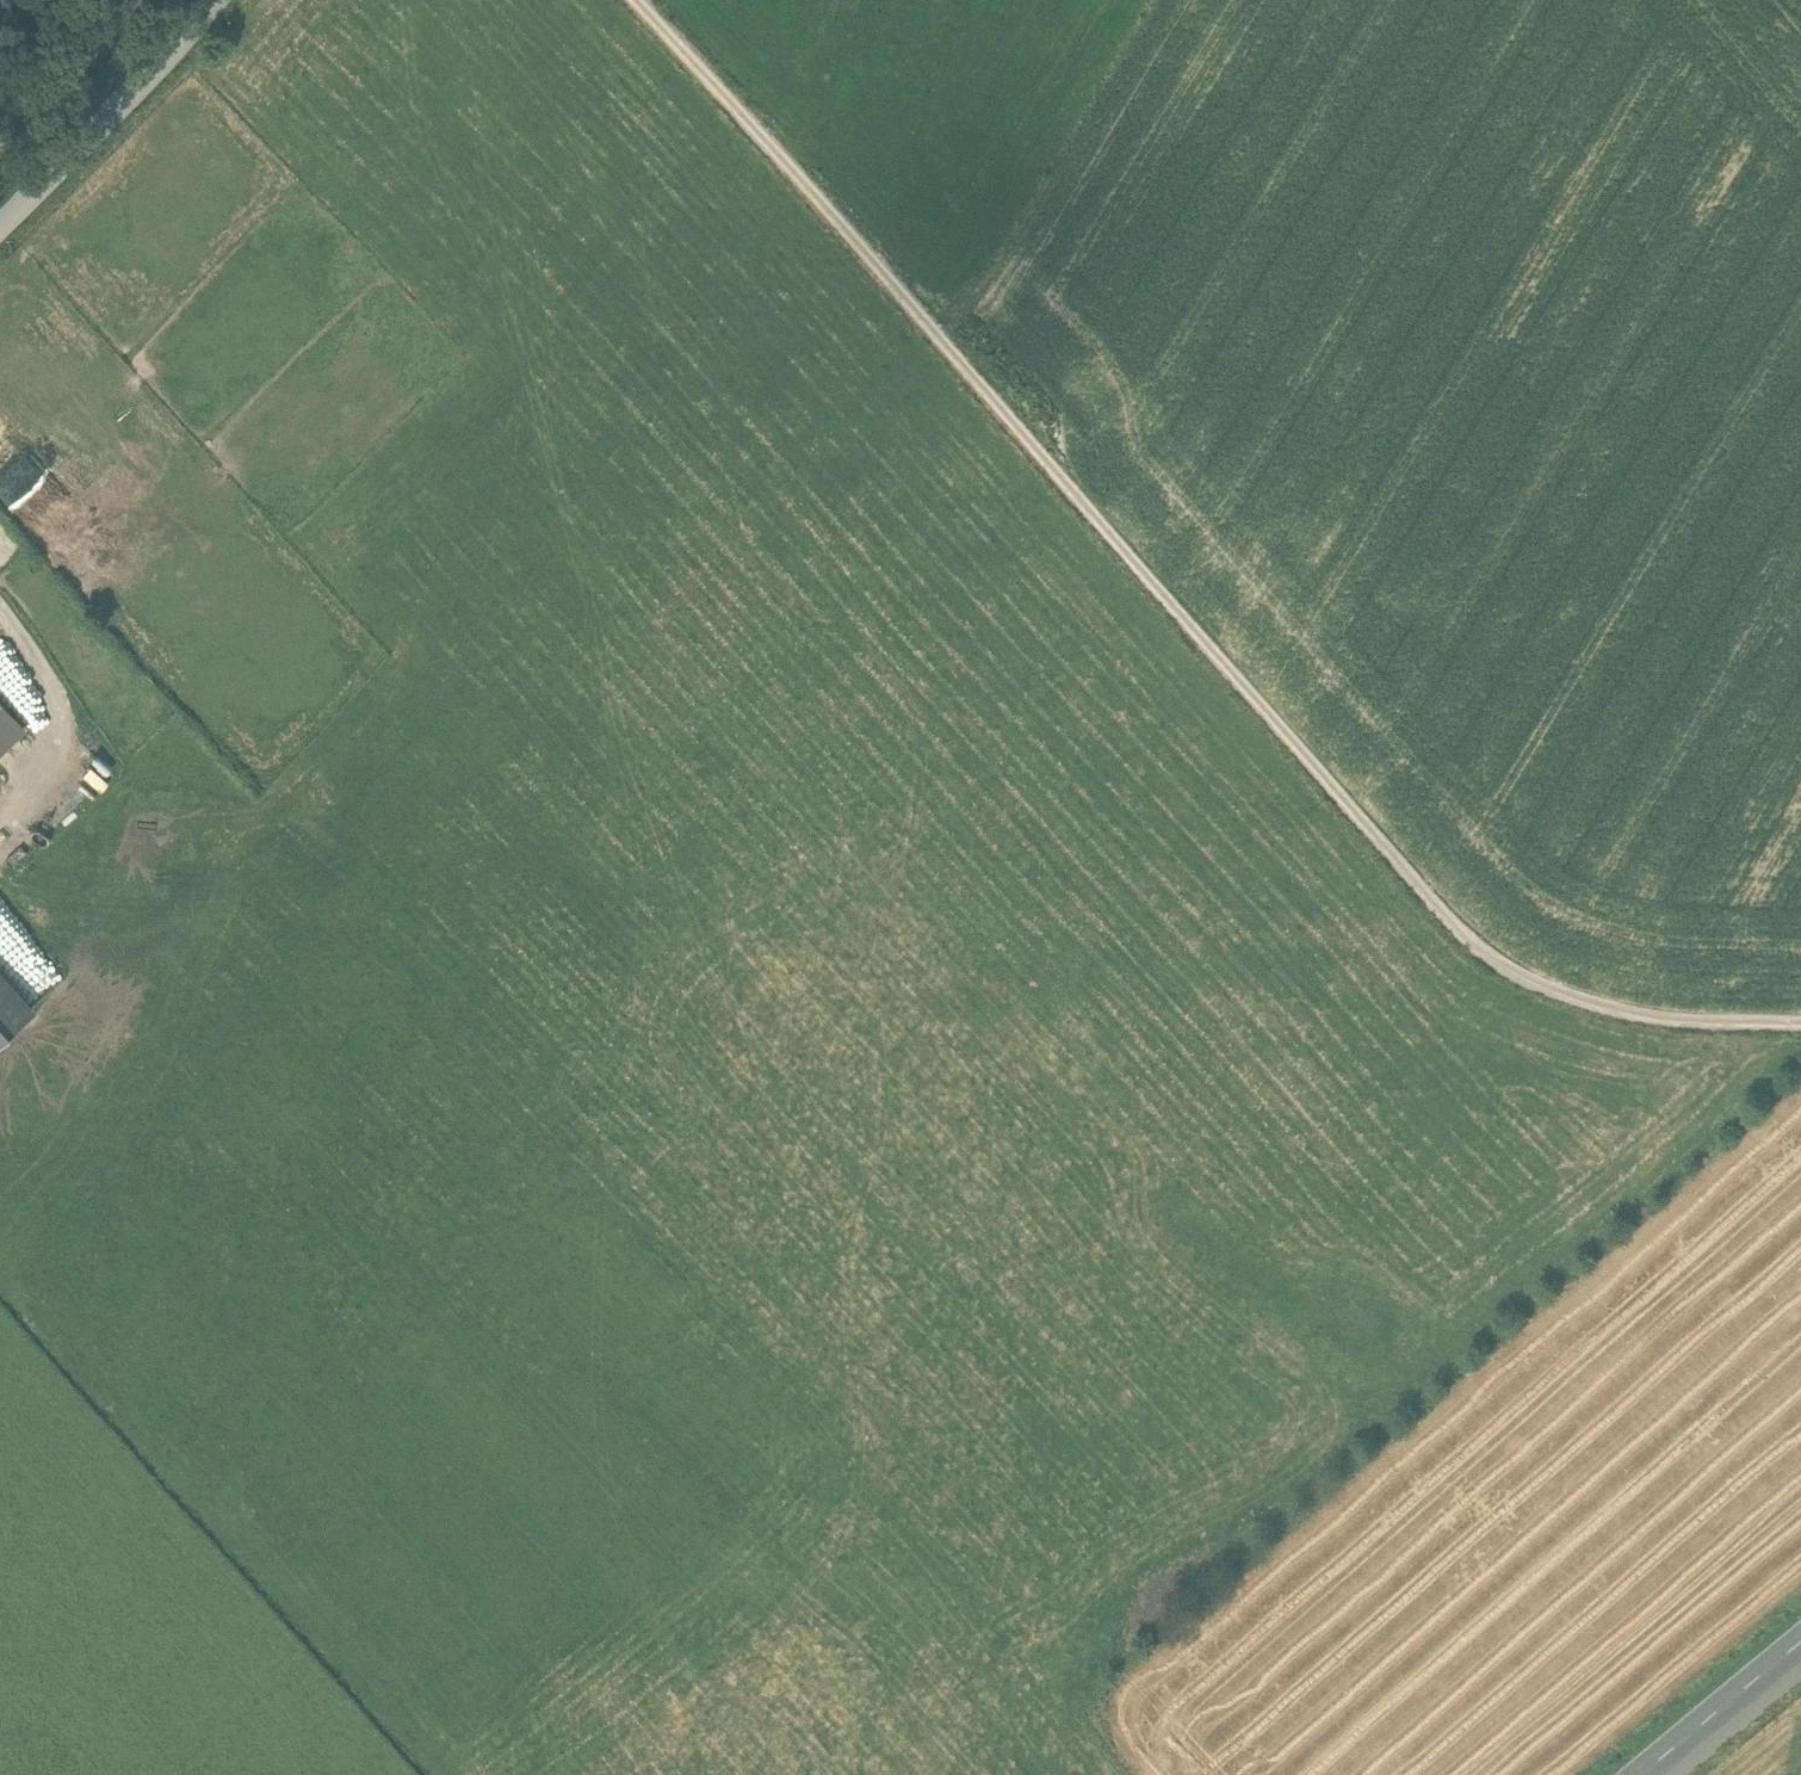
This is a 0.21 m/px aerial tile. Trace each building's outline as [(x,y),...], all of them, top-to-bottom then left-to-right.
[(21,735),(0,713),(0,756),(21,735)] [(0,962),(0,1019),(29,992),(0,962)]
